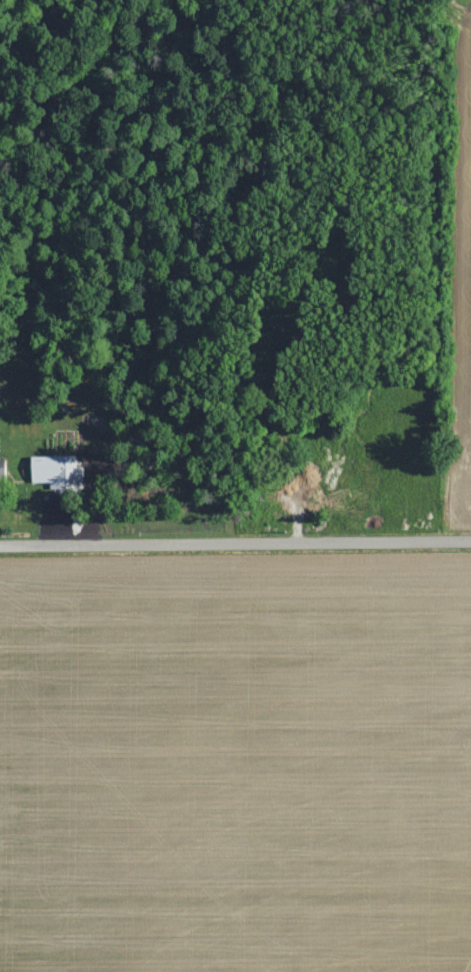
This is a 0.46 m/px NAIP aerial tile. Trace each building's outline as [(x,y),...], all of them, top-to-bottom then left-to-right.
[(81,479),(80,457),(35,458),(35,480),(81,479)]
